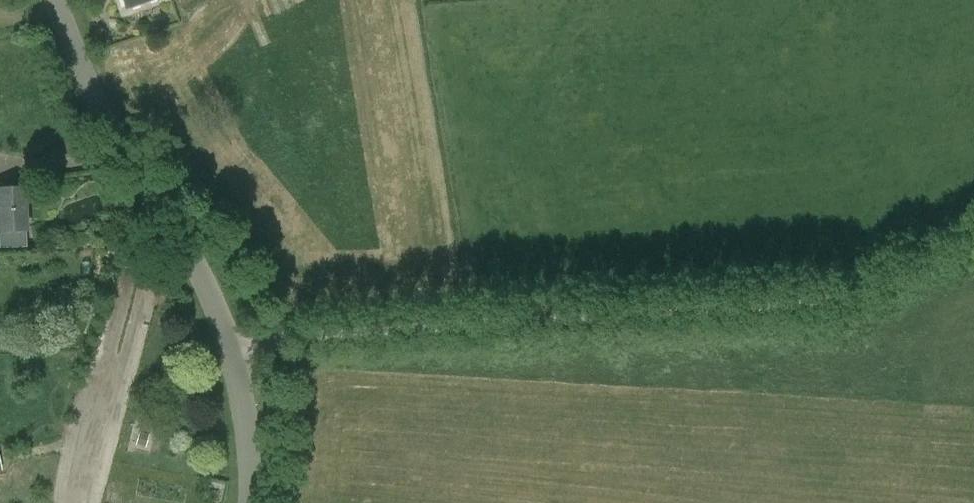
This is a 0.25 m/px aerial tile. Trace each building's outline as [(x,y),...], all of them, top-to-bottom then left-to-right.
[(150,0),(123,0),(126,9),(150,0)] [(26,230),(27,230),(25,188),(0,189),(0,236),(0,239),(10,247),(27,247),(26,230)]
